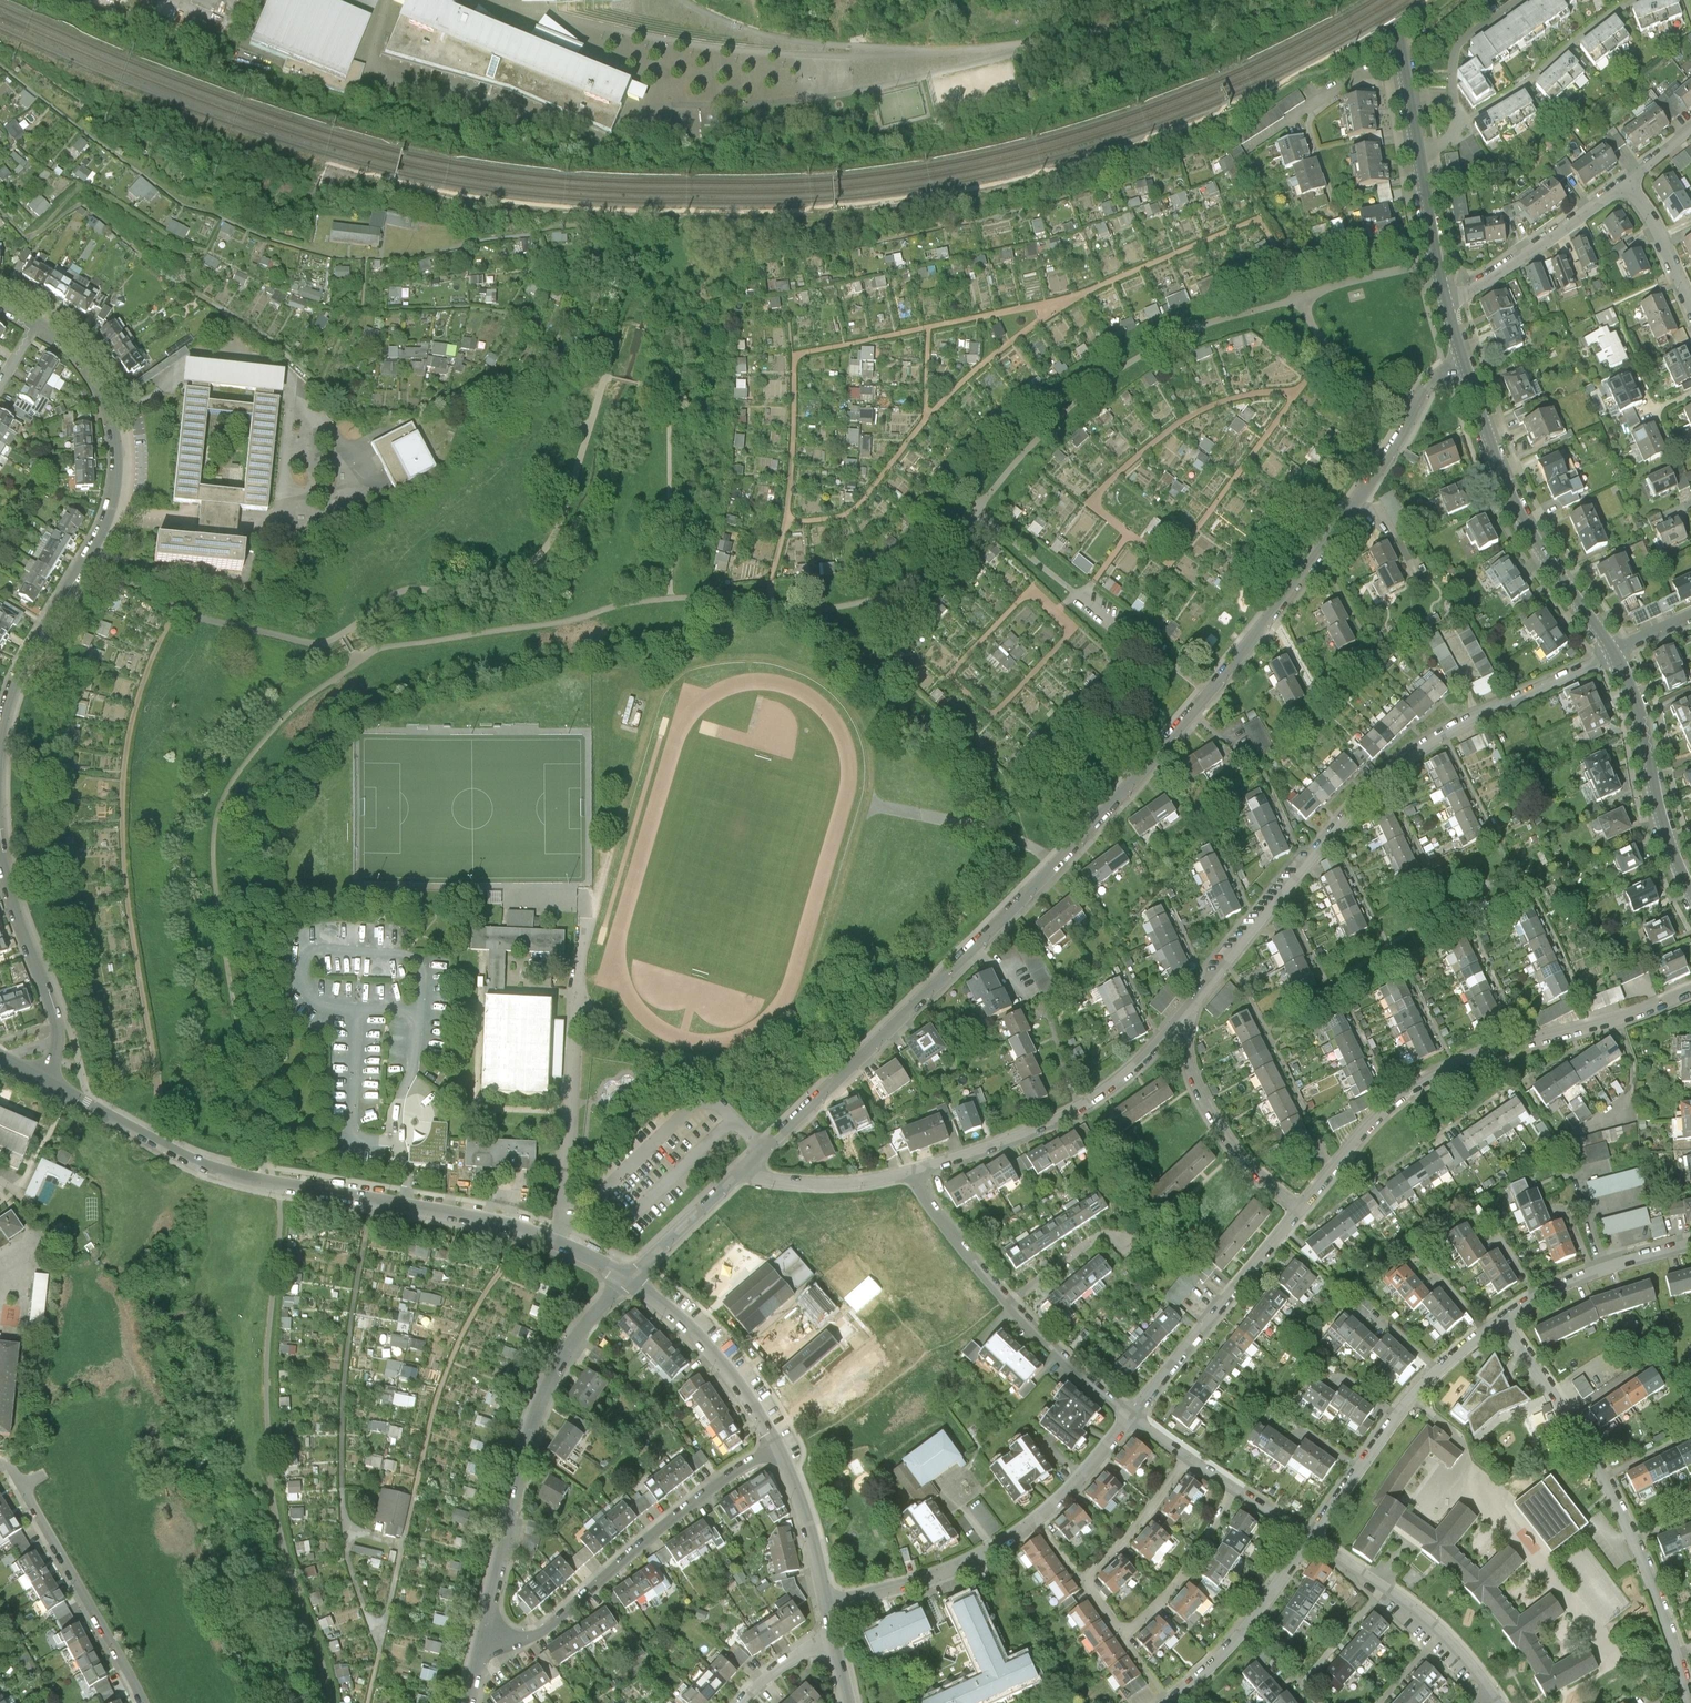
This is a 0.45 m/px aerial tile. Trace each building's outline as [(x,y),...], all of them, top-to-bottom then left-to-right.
[(254,38),(289,54),(285,62),(308,75),(357,90),(368,61),(357,57),(379,0),(270,0),(254,38)] [(437,0),(399,0),(407,2),(388,51),(497,84),(519,91),(614,134),(630,96),(646,103),(651,90),(579,59),(588,48),(548,17),(530,39),(517,35),(483,5),(475,16),(437,0)] [(1573,17),(1568,9),(1562,0),(1546,0),(1540,5),(1522,17),(1538,41),(1573,17)] [(1580,1),(1579,0),(1562,0),(1568,9),(1580,1)] [(1686,18),(1679,0),(1665,0),(1663,1),(1671,23),(1686,18)] [(1657,29),(1671,23),(1663,1),(1654,4),(1648,7),(1657,29)] [(1642,35),(1657,29),(1648,7),(1641,9),(1634,12),(1642,35)] [(1503,65),(1538,41),(1522,17),(1505,28),(1487,41),(1503,65)] [(1620,50),(1632,41),(1618,22),(1612,26),(1606,31),(1620,50)] [(1608,59),(1620,50),(1606,31),(1600,35),(1594,40),(1608,59)] [(1463,80),(1466,84),(1459,89),(1475,112),(1499,95),(1489,79),(1505,68),(1503,65),(1487,41),(1486,40),(1474,48),(1478,54),(1473,57),(1481,68),(1478,70),(1463,80)] [(1596,68),(1608,59),(1594,40),(1587,45),(1582,49),(1596,68)] [(1576,86),(1587,76),(1570,58),(1565,63),(1559,68),(1576,86)] [(1565,97),(1576,86),(1559,68),(1553,74),(1548,79),(1565,97)] [(1554,107),(1565,97),(1548,79),(1542,84),(1537,89),(1554,107)] [(1690,108),(1690,79),(1675,91),(1689,109),(1690,108)] [(28,110),(36,99),(26,92),(18,103),(28,110)] [(1364,95),(1365,101),(1378,100),(1377,93),(1364,95)] [(1522,99),(1515,103),(1528,124),(1541,116),(1528,95),(1522,99)] [(1225,145),(1233,159),(1239,170),(1250,163),(1243,152),(1286,125),(1284,123),(1307,107),(1301,96),(1225,145)] [(1365,101),(1348,105),(1349,123),(1345,122),(1346,133),(1351,132),(1352,142),(1371,139),(1379,138),(1376,116),(1380,114),(1378,100),(1365,101)] [(1509,107),(1502,111),(1514,132),(1528,124),(1515,103),(1509,107)] [(1652,137),(1670,125),(1656,105),(1638,117),(1652,137)] [(1494,116),(1488,120),(1501,140),(1514,132),(1502,111),(1494,116)] [(1634,150),(1652,137),(1638,117),(1620,130),(1634,150)] [(15,141),(32,128),(26,120),(20,125),(16,120),(6,128),(15,141)] [(1482,124),(1475,128),(1488,148),(1501,140),(1488,120),(1482,124)] [(1379,138),(1371,139),(1372,145),(1386,143),(1385,136),(1379,138)] [(74,148),(81,154),(89,145),(82,139),(74,148)] [(1315,167),(1306,141),(1278,150),(1280,157),(1284,157),(1287,168),(1284,168),(1286,176),(1297,173),(1306,200),(1324,194),(1328,193),(1319,165),(1315,167)] [(1601,175),(1618,164),(1603,141),(1586,152),(1601,175)] [(1386,143),(1372,145),(1373,152),(1382,151),(1386,151),(1386,143)] [(1690,147),(1670,161),(1678,173),(1690,164),(1690,148),(1690,147)] [(1382,151),(1373,152),(1354,156),(1354,163),(1352,164),(1356,177),(1363,191),(1378,188),(1393,186),(1390,172),(1385,172),(1382,151)] [(15,173),(25,178),(33,161),(14,152),(10,159),(20,164),(15,173)] [(1584,186),(1601,175),(1586,152),(1569,163),(1584,186)] [(1459,155),(1447,157),(1450,185),(1463,183),(1459,155)] [(0,173),(0,178),(4,182),(12,174),(5,167),(0,173)] [(86,183),(91,172),(81,168),(76,178),(86,183)] [(1550,209),(1568,197),(1553,175),(1535,188),(1550,209)] [(1672,176),(1651,191),(1662,205),(1683,190),(1672,176)] [(141,199),(151,206),(160,192),(140,179),(129,195),(139,201),(141,199)] [(1393,186),(1378,188),(1380,196),(1394,193),(1393,186)] [(1532,221),(1550,209),(1535,188),(1517,200),(1532,221)] [(1662,205),(1674,222),(1690,210),(1690,201),(1683,190),(1662,205)] [(1173,195),(1175,205),(1189,203),(1188,192),(1173,195)] [(1394,193),(1380,196),(1383,208),(1396,204),(1394,193)] [(1324,194),(1306,200),(1310,213),(1330,208),(1324,194)] [(40,196),(29,207),(41,219),(52,208),(40,196)] [(1483,217),(1470,218),(1467,200),(1453,203),(1455,212),(1456,225),(1463,224),(1466,246),(1476,245),(1486,244),(1483,217)] [(1108,202),(1102,205),(1106,215),(1112,213),(1108,202)] [(1391,210),(1363,216),(1365,230),(1379,226),(1381,241),(1400,236),(1398,227),(1394,227),(1391,210)] [(372,212),(370,228),(332,224),(331,243),(382,247),(385,213),(372,212)] [(1633,229),(1622,212),(1603,224),(1614,241),(1633,229)] [(1486,244),(1506,241),(1503,214),(1483,217),(1486,244)] [(1042,218),(1032,221),(1036,234),(1046,232),(1042,218)] [(172,222),(167,233),(185,241),(190,230),(172,222)] [(224,225),(220,236),(231,241),(235,230),(224,225)] [(1571,243),(1582,274),(1598,268),(1588,237),(1571,243)] [(1682,241),(1686,250),(1690,258),(1690,257),(1690,237),(1682,241)] [(1026,245),(1029,259),(1039,257),(1037,243),(1026,245)] [(1649,270),(1638,246),(1618,256),(1630,280),(1649,270)] [(25,247),(17,258),(24,262),(31,251),(25,247)] [(1267,247),(1259,251),(1268,269),(1276,265),(1267,247)] [(949,248),(937,250),(939,260),(951,258),(949,248)] [(1006,261),(1014,259),(1013,248),(1004,249),(1006,261)] [(1565,254),(1550,260),(1563,295),(1578,289),(1565,254)] [(20,273),(31,280),(40,265),(29,258),(20,273)] [(206,258),(203,265),(223,272),(225,265),(206,258)] [(1554,290),(1543,263),(1526,270),(1537,297),(1554,290)] [(31,280),(41,286),(50,271),(40,265),(31,280)] [(336,278),(350,278),(350,268),(336,268),(336,278)] [(41,286),(52,293),(61,278),(50,271),(41,286)] [(245,287),(250,277),(238,271),(233,281),(245,287)] [(472,277),(472,285),(486,285),(485,276),(472,277)] [(855,281),(857,292),(889,287),(887,276),(855,281)] [(52,293),(62,299),(72,284),(61,278),(52,293)] [(62,299),(73,306),(82,291),(72,284),(62,299)] [(303,289),(301,299),(321,302),(323,292),(303,289)] [(488,290),(488,303),(498,304),(498,290),(488,290)] [(1160,301),(1164,312),(1192,301),(1188,290),(1160,301)] [(73,306),(84,312),(93,297),(82,291),(73,306)] [(1479,303),(1486,319),(1515,308),(1508,291),(1479,303)] [(100,293),(93,304),(99,308),(106,297),(100,293)] [(1665,304),(1659,293),(1638,304),(1647,323),(1669,313),(1665,304)] [(292,296),(289,307),(304,311),(306,300),(292,296)] [(1158,304),(1146,309),(1149,319),(1162,315),(1158,304)] [(105,305),(98,316),(104,320),(111,309),(105,305)] [(1486,319),(1493,336),(1521,325),(1515,308),(1486,319)] [(1619,324),(1612,308),(1594,316),(1600,332),(1607,329),(1619,324)] [(1673,322),(1669,313),(1647,323),(1657,342),(1678,332),(1673,322)] [(99,331),(106,341),(120,331),(113,321),(99,331)] [(998,338),(1007,334),(1002,323),(993,327),(998,338)] [(1493,336),(1500,353),(1528,341),(1521,325),(1493,336)] [(1598,342),(1604,355),(1623,348),(1617,333),(1610,336),(1607,329),(1600,332),(1583,339),(1586,346),(1598,342)] [(106,341),(113,351),(127,342),(120,331),(106,341)] [(1254,332),(1244,335),(1247,346),(1257,343),(1254,332)] [(1235,338),(1237,349),(1246,347),(1244,336),(1235,338)] [(476,350),(478,340),(465,337),(463,348),(476,350)] [(113,351),(120,362),(134,352),(127,342),(113,351)] [(964,342),(964,363),(980,363),(980,342),(964,342)] [(423,346),(389,347),(390,359),(384,359),(384,374),(400,374),(400,361),(412,361),(412,377),(448,377),(448,357),(429,358),(429,343),(423,343),(423,346)] [(434,343),(432,355),(444,357),(446,344),(434,343)] [(41,345),(38,351),(42,353),(48,357),(52,351),(41,345)] [(878,346),(863,346),(862,362),(878,363),(878,346)] [(1629,362),(1623,348),(1604,355),(1592,361),(1595,369),(1607,364),(1610,370),(1629,362)] [(1668,372),(1690,362),(1690,358),(1689,353),(1686,348),(1662,359),(1668,372)] [(120,362),(127,372),(141,362),(134,352),(120,362)] [(42,353),(36,364),(51,373),(58,363),(48,357),(42,353)] [(852,359),(851,376),(862,376),(862,360),(852,359)] [(272,400),(272,394),(281,395),(284,372),(185,362),(183,385),(192,386),(191,391),(185,391),(184,397),(173,503),(179,503),(197,505),(200,505),(196,542),(157,539),(154,562),(242,571),(244,547),(234,546),(238,509),(242,510),(267,512),(278,400),(272,400)] [(738,376),(749,376),(749,362),(738,362),(738,376)] [(1674,386),(1690,379),(1690,362),(1668,372),(1674,386)] [(65,367),(58,363),(51,373),(59,378),(65,367)] [(162,363),(144,376),(147,381),(166,369),(162,363)] [(865,379),(875,379),(876,363),(865,363),(865,379)] [(36,364),(29,374),(45,384),(48,378),(51,373),(36,364)] [(1502,378),(1508,392),(1537,380),(1531,365),(1502,378)] [(1636,387),(1629,372),(1606,382),(1613,397),(1636,387)] [(1155,373),(1143,377),(1146,387),(1159,383),(1155,373)] [(29,374),(23,385),(39,394),(45,384),(29,374)] [(56,383),(48,378),(45,384),(53,388),(56,383)] [(1508,392),(1514,406),(1524,402),(1543,394),(1537,380),(1508,392)] [(738,383),(739,402),(750,401),(749,383),(738,383)] [(53,388),(45,384),(39,394),(46,399),(53,388)] [(23,385),(16,395),(22,398),(32,405),(39,394),(23,385)] [(874,400),(875,387),(851,387),(850,400),(874,400)] [(1643,402),(1636,387),(1613,397),(1619,412),(1633,406),(1643,402)] [(46,399),(39,394),(32,405),(22,398),(20,402),(16,399),(12,406),(32,418),(35,412),(39,415),(48,400),(46,399)] [(1514,406),(1512,407),(1518,423),(1523,422),(1531,418),(1524,402),(1514,406)] [(63,404),(55,407),(58,415),(66,411),(63,404)] [(1683,408),(1690,423),(1690,404),(1683,408)] [(12,406),(8,411),(28,423),(32,418),(12,406)] [(851,406),(851,423),(878,422),(878,408),(860,408),(860,406),(851,406)] [(1241,417),(1250,423),(1258,413),(1248,406),(1241,417)] [(1619,412),(1629,434),(1642,428),(1633,406),(1619,412)] [(1531,418),(1523,422),(1534,447),(1566,433),(1555,408),(1531,418)] [(90,410),(76,410),(76,420),(90,420),(90,410)] [(6,429),(12,419),(0,411),(0,426),(6,429)] [(62,420),(62,423),(73,423),(72,412),(68,412),(68,415),(63,415),(63,420),(62,420)] [(1238,417),(1232,428),(1243,435),(1249,424),(1238,417)] [(22,424),(12,419),(6,429),(12,433),(15,435),(22,424)] [(1629,434),(1636,448),(1661,437),(1655,423),(1642,428),(1629,434)] [(435,471),(411,424),(371,445),(380,463),(395,491),(435,471)] [(72,425),(73,438),(90,437),(90,425),(72,425)] [(6,429),(0,439),(0,440),(5,444),(12,433),(6,429)] [(848,429),(848,439),(840,439),(841,446),(860,445),(860,429),(848,429)] [(880,438),(880,433),(862,433),(861,457),(873,458),(873,438),(880,438)] [(737,435),(737,450),(747,451),(747,439),(755,439),(755,436),(737,435)] [(73,438),(73,450),(91,449),(90,437),(73,438)] [(1636,448),(1642,462),(1667,450),(1661,437),(1636,448)] [(1211,454),(1217,445),(1207,438),(1200,447),(1211,454)] [(1423,455),(1429,474),(1460,462),(1451,442),(1423,455)] [(1298,453),(1296,453),(1293,464),(1319,470),(1323,453),(1299,447),(1298,453)] [(73,450),(74,463),(91,462),(91,449),(73,450)] [(1401,458),(1412,467),(1417,458),(1406,450),(1401,458)] [(1537,461),(1545,480),(1570,470),(1562,451),(1537,461)] [(848,467),(859,466),(859,459),(848,460),(848,467)] [(74,463),(75,475),(92,474),(91,462),(74,463)] [(1646,475),(1655,497),(1678,488),(1672,472),(1669,466),(1646,475)] [(1683,468),(1672,472),(1678,488),(1689,483),(1683,468)] [(1545,480),(1553,499),(1577,489),(1570,470),(1545,480)] [(1171,487),(1176,478),(1168,473),(1163,481),(1171,487)] [(75,475),(75,487),(93,487),(92,474),(75,475)] [(1178,494),(1185,485),(1177,479),(1170,489),(1178,494)] [(1439,491),(1447,515),(1474,505),(1467,482),(1439,491)] [(1568,515),(1576,534),(1601,522),(1592,503),(1568,515)] [(67,509),(61,520),(76,529),(83,518),(67,509)] [(1475,542),(1480,553),(1499,542),(1486,515),(1466,526),(1469,531),(1465,533),(1471,545),(1475,542)] [(1038,536),(1048,524),(1039,517),(1029,529),(1038,536)] [(1665,549),(1689,539),(1680,517),(1655,527),(1665,549)] [(61,520),(55,531),(70,540),(76,529),(61,520)] [(1576,534),(1585,552),(1610,541),(1601,522),(1576,534)] [(43,538),(48,542),(55,531),(47,526),(40,537),(43,538)] [(55,531),(48,542),(63,551),(70,540),(55,531)] [(42,552),(48,542),(43,538),(36,549),(42,552)] [(1060,538),(1053,548),(1059,553),(1066,543),(1060,538)] [(1387,539),(1369,551),(1379,570),(1394,562),(1398,560),(1387,539)] [(48,542),(42,552),(57,561),(63,551),(48,542)] [(1626,550),(1596,564),(1601,575),(1605,574),(1611,588),(1615,586),(1638,575),(1632,561),(1626,550)] [(42,552),(36,563),(51,572),(57,561),(42,552)] [(1081,554),(1074,563),(1089,575),(1096,566),(1081,554)] [(1492,570),(1502,585),(1519,572),(1509,557),(1492,570)] [(24,571),(29,573),(36,563),(30,560),(24,570),(24,571)] [(1379,570),(1375,572),(1379,580),(1386,592),(1390,590),(1404,582),(1394,562),(1379,570)] [(36,563),(29,573),(44,583),(51,572),(36,563)] [(801,564),(801,575),(811,575),(811,564),(801,564)] [(1672,579),(1677,591),(1683,603),(1690,599),(1690,569),(1672,579)] [(24,571),(18,581),(23,584),(29,573),(24,571)] [(1519,572),(1502,585),(1513,601),(1530,590),(1519,572)] [(29,573),(23,584),(38,593),(44,583),(29,573)] [(1638,575),(1615,586),(1622,603),(1646,592),(1638,575)] [(1386,592),(1379,580),(1371,586),(1385,610),(1397,603),(1390,590),(1386,592)] [(16,595),(23,584),(18,581),(17,581),(11,591),(16,595)] [(23,584),(16,595),(32,604),(38,593),(23,584)] [(1683,603),(1677,591),(1658,599),(1663,611),(1683,603)] [(1658,599),(1651,602),(1657,614),(1663,611),(1658,599)] [(1138,611),(1145,608),(1141,601),(1135,604),(1138,611)] [(1337,601),(1322,610),(1332,629),(1344,623),(1348,621),(1340,607),(1337,601)] [(1651,602),(1632,610),(1638,623),(1657,614),(1651,602)] [(6,603),(1,611),(15,619),(12,624),(16,626),(23,613),(6,603)] [(8,630),(12,624),(15,619),(1,611),(0,610),(0,625),(8,630)] [(1524,625),(1535,642),(1557,627),(1546,610),(1524,625)] [(1463,618),(1451,625),(1482,679),(1495,674),(1463,618)] [(1332,629),(1329,632),(1339,651),(1355,643),(1352,638),(1344,623),(1332,629)] [(2,640),(8,630),(0,625),(0,639),(2,640)] [(1557,627),(1535,642),(1546,658),(1568,644),(1557,627)] [(1439,631),(1428,639),(1452,687),(1465,679),(1439,631)] [(1014,633),(989,659),(1005,675),(1018,661),(1008,652),(1020,639),(1014,633)] [(1009,651),(1019,661),(1030,650),(1020,641),(1009,651)] [(1653,653),(1661,672),(1680,665),(1673,645),(1653,653)] [(89,661),(98,663),(101,650),(92,648),(89,661)] [(1287,655),(1268,665),(1279,686),(1293,678),(1298,674),(1287,655)] [(1661,672),(1668,692),(1688,685),(1680,665),(1661,672)] [(1429,673),(1422,680),(1440,699),(1448,692),(1429,673)] [(1482,679),(1471,685),(1477,698),(1501,687),(1495,673),(1495,674),(1482,679)] [(1412,684),(1419,692),(1433,706),(1440,699),(1422,680),(1419,677),(1412,684)] [(1279,686),(1275,688),(1287,709),(1304,698),(1293,678),(1279,686)] [(1569,693),(1579,718),(1604,708),(1597,690),(1584,688),(1569,693)] [(1419,692),(1412,699),(1426,713),(1433,706),(1419,692)] [(1677,722),(1690,714),(1690,693),(1669,706),(1672,714),(1675,716),(1677,722)] [(625,722),(630,723),(635,698),(630,697),(625,722)] [(76,713),(87,715),(90,701),(79,699),(76,713)] [(1412,699),(1405,706),(1416,718),(1418,721),(1426,713),(1412,699)] [(1402,704),(1395,711),(1409,725),(1416,718),(1405,706),(1402,704)] [(1604,708),(1579,718),(1589,744),(1606,737),(1602,728),(1611,725),(1604,708)] [(1395,711),(1388,719),(1402,732),(1409,725),(1395,711)] [(1677,722),(1684,736),(1690,733),(1690,714),(1677,722)] [(1259,719),(1245,725),(1259,755),(1273,748),(1259,719)] [(1388,719),(1381,726),(1394,740),(1402,732),(1388,719)] [(1381,726),(1373,733),(1387,747),(1394,740),(1381,726)] [(1373,733),(1366,740),(1380,754),(1387,747),(1373,733)] [(1483,735),(1459,746),(1465,758),(1489,747),(1483,735)] [(1366,740),(1359,747),(1361,750),(1370,759),(1372,761),(1380,754),(1366,740)] [(1223,761),(1212,743),(1194,755),(1205,773),(1223,761)] [(1361,750),(1355,756),(1364,765),(1370,759),(1361,750)] [(1589,783),(1614,773),(1608,760),(1605,762),(1600,752),(1583,760),(1588,771),(1585,772),(1589,783)] [(1449,763),(1445,754),(1430,760),(1435,770),(1449,763)] [(1205,773),(1194,755),(1175,767),(1186,786),(1205,773)] [(1364,765),(1355,756),(1348,762),(1357,771),(1364,765)] [(1344,757),(1336,765),(1350,779),(1357,771),(1348,762),(1344,757)] [(1453,772),(1449,763),(1435,770),(1439,779),(1453,772)] [(1336,765),(1329,772),(1343,786),(1350,779),(1336,765)] [(1329,772),(1322,779),(1335,793),(1343,786),(1329,772)] [(1458,781),(1453,772),(1439,779),(1443,788),(1458,781)] [(1614,773),(1589,783),(1597,801),(1621,790),(1614,773)] [(1322,779),(1315,786),(1328,800),(1335,793),(1322,779)] [(1462,790),(1458,781),(1443,788),(1448,797),(1462,790)] [(1315,786),(1307,793),(1321,807),(1328,800),(1315,786)] [(1467,800),(1462,790),(1448,797),(1452,807),(1467,800)] [(1321,807),(1307,793),(1300,800),(1298,798),(1290,805),(1306,822),(1321,807)] [(1246,804),(1251,813),(1269,804),(1264,794),(1246,804)] [(1164,795),(1145,808),(1157,825),(1176,813),(1164,795)] [(1471,809),(1467,800),(1452,807),(1456,816),(1471,809)] [(1251,813),(1255,823),(1273,813),(1269,804),(1251,813)] [(1623,807),(1598,819),(1607,840),(1633,829),(1623,807)] [(1157,825),(1145,808),(1127,820),(1139,838),(1157,825)] [(1475,818),(1471,809),(1456,816),(1461,825),(1475,818)] [(1375,818),(1379,827),(1394,820),(1390,811),(1375,818)] [(1255,823),(1259,833),(1278,823),(1273,813),(1255,823)] [(1480,827),(1475,818),(1461,825),(1465,834),(1480,827)] [(1379,827),(1384,836),(1399,829),(1394,820),(1379,827)] [(1259,833),(1263,842),(1282,832),(1278,823),(1259,833)] [(1484,837),(1480,827),(1465,834),(1470,844),(1484,837)] [(1379,839),(1383,848),(1402,838),(1403,838),(1399,829),(1384,836),(1379,839)] [(1263,842),(1267,852),(1286,841),(1282,832),(1263,842)] [(1382,848),(1387,857),(1407,847),(1409,846),(1406,841),(1404,842),(1402,838),(1383,848),(1382,848)] [(1267,852),(1271,861),(1291,851),(1286,841),(1267,852)] [(1117,844),(1098,859),(1112,877),(1131,862),(1117,844)] [(1634,845),(1614,855),(1623,874),(1643,864),(1634,845)] [(1391,866),(1396,863),(1411,856),(1414,854),(1412,849),(1408,851),(1407,847),(1387,857),(1391,866)] [(1219,862),(1214,853),(1199,861),(1203,871),(1219,862)] [(1321,864),(1327,877),(1339,871),(1336,864),(1341,862),(1337,856),(1321,864)] [(1396,863),(1391,866),(1396,875),(1414,866),(1416,865),(1411,856),(1396,863)] [(1112,877),(1098,859),(1080,873),(1095,890),(1112,877)] [(1223,872),(1219,862),(1203,871),(1208,881),(1223,872)] [(1395,875),(1399,884),(1419,874),(1414,866),(1396,875),(1395,875)] [(1345,880),(1341,871),(1339,871),(1327,877),(1325,878),(1329,887),(1345,880)] [(1228,882),(1223,872),(1208,881),(1212,890),(1228,882)] [(1399,884),(1404,894),(1425,883),(1423,878),(1421,878),(1419,874),(1399,884)] [(1349,889),(1345,880),(1329,887),(1333,896),(1349,889)] [(1648,881),(1625,892),(1635,913),(1658,902),(1648,881)] [(1233,892),(1228,882),(1212,890),(1217,900),(1233,892)] [(1353,897),(1349,889),(1333,896),(1337,905),(1352,897),(1353,897)] [(1237,902),(1233,892),(1217,900),(1221,910),(1237,902)] [(1071,895),(1052,909),(1065,926),(1084,912),(1071,895)] [(1356,907),(1352,897),(1337,905),(1335,905),(1340,914),(1356,907)] [(1242,911),(1237,902),(1221,910),(1226,920),(1242,911)] [(1361,916),(1356,907),(1340,914),(1344,923),(1361,916)] [(536,926),(535,908),(509,908),(509,927),(536,926)] [(1065,926),(1052,909),(1034,923),(1047,940),(1065,926)] [(1524,925),(1539,918),(1536,910),(1520,918),(1524,925)] [(1147,923),(1152,932),(1169,923),(1165,914),(1147,923)] [(1365,925),(1361,916),(1344,923),(1348,933),(1365,925)] [(1667,916),(1644,926),(1653,945),(1676,935),(1667,916)] [(1543,926),(1539,918),(1524,925),(1528,933),(1543,926)] [(1273,925),(1279,937),(1290,932),(1291,931),(1285,919),(1273,925)] [(1152,932),(1156,941),(1174,932),(1169,923),(1152,932)] [(471,926),(470,947),(489,948),(488,995),(504,996),(505,949),(562,952),(563,931),(471,926)] [(1543,926),(1528,933),(1531,941),(1545,934),(1547,933),(1543,926)] [(1156,941),(1161,949),(1178,940),(1174,932),(1156,941)] [(1297,945),(1290,932),(1279,937),(1273,941),(1279,954),(1297,945)] [(1534,950),(1550,943),(1545,934),(1531,941),(1530,941),(1534,950)] [(1454,951),(1469,943),(1465,935),(1450,942),(1454,951)] [(1161,949),(1166,958),(1183,949),(1178,940),(1161,949)] [(1019,949),(1042,995),(1056,987),(1034,941),(1019,949)] [(1458,959),(1474,952),(1469,943),(1454,951),(1458,959)] [(1550,943),(1534,950),(1539,959),(1554,952),(1550,943)] [(1303,958),(1297,945),(1279,954),(1285,966),(1303,958)] [(1166,958),(1170,967),(1187,958),(1183,949),(1166,958)] [(1664,984),(1673,980),(1690,972),(1690,969),(1684,955),(1681,957),(1676,959),(1673,951),(1663,956),(1670,971),(1660,976),(1664,984)] [(1474,952),(1458,959),(1463,968),(1476,962),(1478,961),(1474,952)] [(1554,952),(1539,959),(1543,968),(1556,962),(1558,961),(1554,952)] [(1170,967),(1175,976),(1192,967),(1187,958),(1170,967)] [(1309,971),(1303,958),(1285,966),(1291,980),(1309,971)] [(1616,973),(1621,984),(1648,971),(1643,960),(1616,973)] [(1461,969),(1465,978),(1481,971),(1476,962),(1463,968),(1461,969)] [(1546,978),(1561,971),(1556,962),(1543,968),(1541,969),(1546,978)] [(974,1001),(979,998),(1000,986),(992,966),(966,983),(974,1001)] [(1315,985),(1309,971),(1291,980),(1297,993),(1315,985)] [(1470,987),(1485,980),(1481,971),(1465,978),(1470,987)] [(1550,988),(1565,981),(1561,971),(1546,978),(1550,988)] [(1099,987),(1104,996),(1124,986),(1119,977),(1099,987)] [(1381,991),(1386,1000),(1406,989),(1402,980),(1381,991)] [(1489,989),(1485,980),(1470,987),(1474,996),(1488,989),(1489,989)] [(1570,990),(1565,981),(1550,988),(1555,997),(1570,990)] [(1229,982),(1205,1010),(1216,1019),(1240,992),(1229,982)] [(1168,984),(1150,1006),(1161,1015),(1179,993),(1168,984)] [(1000,986),(979,998),(988,1018),(1013,1003),(1003,985),(1000,986)] [(1596,1009),(1626,998),(1621,985),(1592,996),(1596,1009)] [(1104,996),(1108,1005),(1129,996),(1124,986),(1104,996)] [(381,1003),(381,987),(367,988),(367,1003),(381,1003)] [(1411,998),(1406,989),(1386,1000),(1390,1008),(1411,998)] [(1473,996),(1478,1006),(1493,999),(1488,989),(1474,996),(1473,996)] [(25,992),(13,996),(18,1012),(30,1008),(25,992)] [(481,1093),(549,1095),(549,1076),(552,1018),(552,998),(504,996),(488,995),(485,995),(481,1093)] [(13,996),(1,999),(6,1016),(18,1012),(13,996)] [(1108,1005),(1113,1015),(1133,1005),(1129,996),(1108,1005)] [(1564,997),(1533,1012),(1539,1024),(1570,1008),(1564,997)] [(1390,1008),(1395,1017),(1415,1007),(1411,998),(1390,1008)] [(1478,1006),(1482,1015),(1497,1008),(1493,999),(1478,1006)] [(1113,1015),(1118,1024),(1138,1014),(1133,1005),(1113,1015)] [(1399,1026),(1420,1016),(1415,1007),(1395,1017),(1399,1026)] [(1003,1018),(1012,1037),(1026,1029),(1031,1027),(1021,1008),(1003,1018)] [(1497,1008),(1482,1015),(1486,1024),(1502,1017),(1497,1008)] [(1236,1033),(1255,1023),(1248,1010),(1229,1020),(1236,1033)] [(1332,1029),(1346,1022),(1342,1013),(1328,1020),(1332,1029)] [(1682,1014),(1683,1023),(1690,1022),(1690,1013),(1682,1014)] [(1118,1024),(1122,1033),(1142,1024),(1138,1014),(1118,1024)] [(1420,1016),(1399,1026),(1404,1035),(1408,1033),(1425,1025),(1420,1016)] [(552,1018),(549,1076),(562,1076),(564,1018),(552,1018)] [(1346,1022),(1332,1029),(1336,1038),(1351,1031),(1346,1022)] [(1255,1023),(1236,1033),(1243,1046),(1261,1036),(1255,1023)] [(1122,1033),(1127,1043),(1147,1033),(1142,1024),(1122,1033)] [(1408,1033),(1413,1042),(1429,1034),(1425,1025),(1408,1033)] [(928,1026),(906,1042),(920,1060),(941,1046),(928,1026)] [(1008,1039),(1017,1058),(1031,1050),(1035,1048),(1026,1029),(1012,1037),(1008,1039)] [(1351,1031),(1336,1038),(1341,1047),(1355,1040),(1351,1031)] [(1417,1051),(1434,1043),(1429,1034),(1413,1042),(1417,1051)] [(1249,1059),(1267,1049),(1261,1036),(1243,1046),(1242,1046),(1249,1059)] [(1681,1037),(1682,1059),(1690,1059),(1690,1037),(1681,1037)] [(1616,1038),(1602,1047),(1614,1065),(1628,1056),(1616,1038)] [(1341,1047),(1345,1056),(1359,1049),(1355,1040),(1341,1047)] [(1434,1043),(1417,1051),(1422,1060),(1438,1052),(1434,1043)] [(1602,1047),(1588,1056),(1600,1074),(1614,1065),(1602,1047)] [(1267,1049),(1249,1059),(1256,1071),(1273,1062),(1274,1062),(1267,1049)] [(1364,1058),(1359,1049),(1345,1056),(1349,1065),(1362,1059),(1364,1058)] [(1023,1081),(1037,1074),(1041,1071),(1031,1050),(1017,1058),(1013,1061),(1023,1081)] [(875,1074),(868,1080),(881,1098),(910,1079),(893,1056),(873,1070),(875,1074)] [(1588,1056),(1575,1065),(1587,1083),(1600,1074),(1588,1056)] [(1347,1066),(1352,1075),(1366,1068),(1362,1059),(1349,1065),(1347,1066)] [(1682,1059),(1682,1081),(1690,1081),(1690,1059),(1682,1059)] [(1261,1085),(1280,1075),(1273,1062),(1256,1071),(1255,1072),(1261,1085)] [(1575,1065),(1557,1077),(1568,1095),(1587,1083),(1575,1065)] [(1357,1085),(1371,1078),(1366,1068),(1352,1075),(1357,1085)] [(1179,1093),(1165,1073),(1135,1095),(1149,1114),(1179,1093)] [(1046,1096),(1037,1074),(1023,1081),(1019,1083),(1028,1105),(1046,1096)] [(1280,1075),(1261,1085),(1268,1098),(1285,1089),(1287,1088),(1280,1075)] [(1557,1077),(1541,1087),(1553,1105),(1568,1095),(1557,1077)] [(1371,1078),(1357,1085),(1361,1094),(1376,1087),(1371,1078)] [(1267,1099),(1274,1112),(1293,1102),(1285,1089),(1268,1098),(1267,1099)] [(1149,1114),(1135,1095),(1105,1116),(1120,1136),(1149,1114)] [(1350,1110),(1353,1115),(1373,1105),(1368,1095),(1348,1104),(1350,1110)] [(1567,1115),(1574,1126),(1595,1115),(1584,1095),(1571,1102),(1575,1111),(1567,1115)] [(1524,1096),(1515,1101),(1525,1116),(1534,1110),(1524,1096)] [(1681,1100),(1682,1117),(1682,1119),(1690,1118),(1690,1099),(1681,1100)] [(860,1100),(844,1108),(855,1128),(870,1120),(860,1100)] [(1515,1101),(1507,1107),(1517,1122),(1525,1116),(1515,1101)] [(973,1102),(954,1108),(962,1133),(980,1126),(973,1102)] [(1300,1115),(1293,1102),(1274,1112),(1281,1125),(1298,1116),(1300,1115)] [(855,1128),(844,1108),(842,1103),(826,1111),(840,1138),(856,1130),(855,1128)] [(1507,1107),(1498,1113),(1508,1127),(1517,1122),(1507,1107)] [(1350,1110),(1327,1121),(1333,1132),(1356,1121),(1353,1115),(1350,1110)] [(0,1111),(0,1163),(18,1171),(37,1127),(0,1111)] [(939,1112),(920,1120),(927,1145),(947,1138),(939,1112)] [(1498,1113),(1491,1118),(1501,1132),(1508,1127),(1498,1113)] [(1279,1126),(1287,1139),(1305,1129),(1298,1116),(1281,1125),(1279,1126)] [(1682,1117),(1672,1118),(1673,1138),(1684,1138),(1682,1119),(1682,1117)] [(1491,1118),(1482,1123),(1492,1138),(1501,1132),(1491,1118)] [(1682,1119),(1684,1138),(1690,1137),(1690,1118),(1682,1119)] [(927,1145),(920,1120),(900,1127),(906,1147),(908,1152),(927,1145)] [(1482,1123),(1474,1129),(1484,1144),(1492,1138),(1482,1123)] [(419,1150),(414,1150),(413,1164),(445,1166),(447,1124),(435,1124),(434,1129),(432,1136),(429,1142),(424,1147),(419,1150)] [(1631,1138),(1628,1126),(1563,1142),(1566,1154),(1606,1144),(1631,1138)] [(906,1147),(900,1127),(886,1132),(889,1141),(894,1150),(906,1147)] [(1074,1129),(1059,1139),(1069,1155),(1071,1157),(1086,1147),(1074,1129)] [(1312,1142),(1305,1129),(1287,1139),(1293,1152),(1296,1150),(1308,1144),(1312,1142)] [(1466,1135),(1476,1149),(1484,1144),(1474,1129),(1466,1135)] [(825,1130),(797,1145),(803,1163),(814,1159),(817,1164),(835,1155),(825,1130)] [(1476,1149),(1466,1135),(1458,1140),(1468,1155),(1476,1149)] [(1058,1137),(1042,1147),(1052,1163),(1053,1165),(1069,1155),(1059,1139),(1058,1137)] [(1458,1140),(1450,1145),(1460,1160),(1468,1155),(1458,1140)] [(538,1144),(468,1141),(467,1167),(477,1167),(476,1180),(483,1181),(484,1167),(525,1169),(525,1187),(536,1188),(538,1144)] [(889,1141),(877,1149),(885,1162),(897,1154),(894,1150),(889,1141)] [(1216,1159),(1200,1143),(1174,1168),(1190,1184),(1216,1159)] [(1303,1169),(1316,1164),(1308,1144),(1296,1150),(1303,1169)] [(1570,1169),(1610,1159),(1606,1144),(1566,1154),(1570,1169)] [(1450,1145),(1442,1151),(1452,1165),(1460,1160),(1450,1145)] [(1041,1146),(1025,1155),(1037,1173),(1052,1163),(1042,1147),(1041,1146)] [(1442,1151),(1433,1156),(1443,1171),(1452,1165),(1442,1151)] [(1002,1155),(983,1167),(997,1188),(998,1190),(1017,1179),(1002,1155)] [(1435,1177),(1443,1171),(1433,1156),(1425,1162),(1435,1177)] [(57,1183),(65,1186),(72,1174),(42,1160),(25,1195),(34,1200),(46,1173),(59,1179),(57,1183)] [(1425,1162),(1417,1168),(1427,1182),(1435,1177),(1425,1162)] [(981,1163),(962,1175),(975,1196),(978,1199),(997,1188),(983,1167),(981,1163)] [(1174,1168),(1147,1194),(1163,1210),(1190,1184),(1174,1168)] [(1418,1188),(1427,1182),(1417,1168),(1409,1173),(1418,1188)] [(1641,1169),(1588,1184),(1592,1198),(1645,1184),(1641,1169)] [(944,1183),(947,1188),(955,1201),(958,1206),(975,1196),(962,1175),(961,1173),(944,1183)] [(1409,1173),(1400,1179),(1410,1193),(1418,1188),(1409,1173)] [(84,1181),(75,1175),(70,1184),(78,1189),(84,1181)] [(1537,1188),(1532,1175),(1510,1183),(1516,1196),(1537,1188)] [(1402,1201),(1401,1199),(1410,1193),(1400,1179),(1391,1184),(1393,1186),(1386,1191),(1396,1205),(1402,1201)] [(1383,1186),(1367,1199),(1378,1213),(1384,1221),(1399,1210),(1396,1205),(1386,1191),(1383,1186)] [(947,1188),(939,1193),(947,1206),(955,1201),(947,1188)] [(1545,1207),(1537,1188),(1516,1196),(1524,1215),(1545,1207)] [(1094,1217),(1108,1208),(1094,1189),(1081,1197),(1094,1217)] [(1081,1226),(1094,1217),(1081,1197),(1068,1206),(1081,1226)] [(1369,1220),(1378,1213),(1367,1199),(1358,1206),(1369,1220)] [(1666,1205),(1668,1215),(1685,1211),(1688,1223),(1690,1222),(1690,1199),(1666,1205)] [(1253,1201),(1229,1229),(1247,1244),(1271,1215),(1253,1201)] [(1068,1234),(1081,1226),(1068,1206),(1055,1215),(1068,1234)] [(1358,1206),(1351,1212),(1362,1226),(1369,1220),(1358,1206)] [(1552,1222),(1545,1207),(1524,1215),(1530,1231),(1540,1228),(1552,1222)] [(1599,1221),(1603,1235),(1650,1224),(1648,1220),(1646,1209),(1599,1221)] [(1351,1212),(1341,1219),(1352,1233),(1362,1226),(1351,1212)] [(8,1241),(22,1231),(10,1213),(0,1220),(0,1230),(1,1232),(8,1241)] [(1055,1243),(1068,1234),(1055,1215),(1042,1224),(1055,1243)] [(1662,1216),(1648,1220),(1650,1224),(1653,1238),(1667,1235),(1662,1216)] [(1341,1219),(1334,1225),(1345,1239),(1352,1233),(1341,1219)] [(1540,1228),(1545,1239),(1566,1230),(1562,1219),(1552,1222),(1540,1228)] [(1446,1233),(1453,1244),(1473,1232),(1466,1220),(1446,1233)] [(1042,1252),(1055,1243),(1042,1224),(1029,1232),(1042,1252)] [(1338,1244),(1345,1239),(1334,1225),(1327,1230),(1338,1244)] [(1222,1273),(1247,1244),(1229,1229),(1205,1258),(1215,1267),(1222,1273)] [(1327,1230),(1312,1242),(1323,1256),(1338,1244),(1327,1230)] [(1545,1239),(1549,1251),(1571,1242),(1566,1230),(1545,1239)] [(1029,1261),(1042,1252),(1029,1232),(1016,1241),(1029,1261)] [(1480,1243),(1473,1232),(1453,1244),(1460,1255),(1480,1243)] [(1016,1269),(1029,1261),(1016,1241),(1003,1250),(1016,1269)] [(1549,1251),(1554,1263),(1576,1254),(1571,1242),(1549,1251)] [(1487,1255),(1480,1243),(1460,1255),(1467,1267),(1477,1261),(1487,1255)] [(429,1259),(431,1248),(419,1245),(416,1256),(429,1259)] [(790,1247),(768,1265),(795,1298),(817,1280),(790,1247)] [(442,1248),(440,1259),(451,1260),(453,1250),(442,1248)] [(1504,1259),(1497,1248),(1487,1255),(1477,1261),(1484,1271),(1504,1259)] [(1086,1266),(1099,1281),(1099,1280),(1109,1272),(1097,1257),(1086,1266)] [(1207,1277),(1215,1267),(1205,1258),(1197,1268),(1207,1277)] [(1302,1259),(1292,1271),(1306,1282),(1316,1270),(1302,1259)] [(1510,1269),(1504,1259),(1484,1271),(1491,1282),(1510,1269)] [(768,1265),(725,1301),(752,1334),(795,1298),(768,1265)] [(1076,1274),(1089,1289),(1089,1288),(1099,1281),(1086,1266),(1076,1274)] [(1388,1281),(1396,1291),(1415,1275),(1407,1266),(1388,1281)] [(1666,1275),(1673,1297),(1690,1291),(1690,1268),(1666,1275)] [(435,1269),(432,1279),(443,1282),(445,1272),(435,1269)] [(1517,1280),(1510,1269),(1491,1282),(1497,1292),(1517,1280)] [(1165,1296),(1180,1307),(1201,1281),(1186,1270),(1165,1296)] [(1323,1276),(1316,1270),(1306,1282),(1298,1293),(1306,1299),(1323,1276)] [(1306,1282),(1292,1271),(1284,1281),(1298,1293),(1306,1282)] [(1066,1282),(1078,1297),(1089,1289),(1076,1274),(1066,1282)] [(48,1276),(34,1275),(30,1323),(43,1324),(48,1276)] [(1404,1300),(1423,1285),(1415,1275),(1396,1291),(1404,1300)] [(1591,1297),(1593,1301),(1599,1318),(1657,1301),(1651,1279),(1621,1288),(1591,1297)] [(1099,1281),(1089,1288),(1095,1295),(1105,1287),(1099,1280),(1099,1281)] [(1056,1291),(1068,1306),(1078,1297),(1066,1282),(1056,1291)] [(1431,1295),(1423,1285),(1404,1300),(1413,1310),(1422,1302),(1431,1295)] [(1280,1286),(1271,1297),(1287,1309),(1295,1299),(1280,1286)] [(1430,1312),(1448,1297),(1439,1288),(1431,1295),(1422,1302),(1430,1312)] [(407,1289),(405,1299),(418,1302),(420,1293),(407,1289)] [(551,1289),(549,1296),(559,1298),(560,1292),(551,1289)] [(801,1304),(819,1326),(835,1311),(816,1290),(801,1304)] [(441,1306),(443,1295),(423,1291),(421,1301),(441,1306)] [(1051,1320),(1068,1306),(1056,1291),(1038,1305),(1051,1320)] [(287,1307),(296,1307),(297,1297),(288,1297),(287,1307)] [(1271,1297),(1262,1308),(1278,1321),(1287,1309),(1271,1297)] [(1456,1307),(1448,1297),(1430,1312),(1438,1321),(1456,1307)] [(1564,1314),(1535,1328),(1545,1348),(1601,1321),(1599,1318),(1593,1301),(1564,1314)] [(534,1305),(532,1314),(544,1318),(546,1308),(534,1305)] [(616,1329),(627,1340),(645,1318),(633,1307),(616,1329)] [(1181,1319),(1168,1307),(1157,1319),(1170,1331),(1181,1319)] [(1456,1307),(1438,1321),(1446,1331),(1464,1316),(1456,1307)] [(1262,1308),(1254,1318),(1269,1331),(1278,1321),(1262,1308)] [(399,1321),(411,1324),(414,1314),(402,1311),(399,1321)] [(429,1327),(432,1317),(421,1314),(418,1324),(429,1327)] [(1352,1344),(1368,1326),(1358,1317),(1356,1319),(1351,1314),(1335,1332),(1350,1346),(1352,1344)] [(293,1329),(294,1318),(283,1318),(282,1328),(293,1329)] [(627,1340),(638,1350),(656,1330),(645,1318),(627,1340)] [(1254,1318),(1246,1329),(1261,1341),(1269,1331),(1254,1318)] [(1170,1331),(1157,1319),(1146,1331),(1159,1343),(1170,1331)] [(1368,1326),(1352,1344),(1361,1352),(1377,1335),(1368,1326)] [(534,1337),(534,1327),(517,1327),(516,1336),(534,1337)] [(1246,1329),(1237,1339),(1253,1352),(1261,1341),(1246,1329)] [(638,1350),(649,1361),(667,1342),(656,1330),(638,1350)] [(984,1350),(978,1356),(999,1374),(1000,1373),(1022,1348),(1019,1345),(1001,1330),(991,1342),(984,1350)] [(782,1372),(793,1384),(839,1345),(827,1331),(781,1371),(782,1372)] [(1159,1343),(1146,1331),(1136,1342),(1149,1354),(1159,1343)] [(392,1346),(409,1349),(411,1336),(394,1334),(392,1346)] [(1387,1343),(1377,1335),(1361,1352),(1371,1361),(1378,1353),(1387,1343)] [(1394,1335),(1387,1343),(1378,1353),(1388,1361),(1403,1344),(1394,1335)] [(410,1347),(423,1349),(424,1340),(412,1338),(410,1347)] [(1237,1339),(1228,1350),(1244,1362),(1253,1352),(1237,1339)] [(972,1340),(960,1354),(971,1364),(978,1356),(984,1350),(972,1340)] [(649,1361),(658,1371),(678,1352),(667,1342),(649,1361)] [(1149,1354),(1136,1342),(1125,1354),(1138,1366),(1149,1354)] [(9,1436),(18,1346),(0,1344),(0,1435),(9,1436)] [(1412,1352),(1403,1344),(1388,1361),(1397,1369),(1412,1352)] [(503,1355),(519,1362),(523,1353),(507,1345),(503,1355)] [(1022,1348),(1000,1373),(1020,1391),(1036,1373),(1043,1365),(1023,1347),(1022,1348)] [(1228,1350),(1221,1359),(1236,1372),(1244,1362),(1228,1350)] [(658,1371),(667,1382),(679,1371),(688,1363),(678,1352),(658,1371)] [(1422,1361),(1412,1352),(1397,1369),(1407,1378),(1422,1361)] [(1138,1366),(1125,1354),(1114,1366),(1127,1377),(1138,1366)] [(1483,1381),(1460,1407),(1470,1414),(1468,1417),(1473,1435),(1499,1413),(1529,1401),(1516,1387),(1510,1389),(1501,1373),(1504,1371),(1494,1355),(1478,1377),(1483,1381)] [(1221,1359),(1212,1370),(1228,1383),(1236,1372),(1221,1359)] [(390,1360),(387,1376),(400,1378),(402,1361),(390,1360)] [(406,1365),(402,1379),(412,1382),(416,1368),(406,1365)] [(1635,1378),(1648,1396),(1664,1385),(1650,1367),(1635,1378)] [(584,1368),(566,1399),(586,1413),(604,1380),(584,1368)] [(1212,1370),(1203,1381),(1219,1394),(1228,1383),(1212,1370)] [(667,1382),(673,1389),(685,1378),(679,1371),(667,1382)] [(700,1399),(704,1404),(722,1390),(710,1374),(686,1391),(695,1403),(700,1399)] [(1584,1374),(1571,1382),(1583,1400),(1595,1392),(1584,1374)] [(1620,1388),(1633,1407),(1648,1396),(1635,1378),(1620,1388)] [(1056,1401),(1038,1424),(1052,1436),(1072,1452),(1087,1432),(1083,1428),(1088,1423),(1101,1407),(1067,1380),(1053,1398),(1056,1401)] [(1320,1407),(1334,1388),(1323,1380),(1310,1399),(1320,1407)] [(1203,1381),(1194,1392),(1210,1404),(1219,1394),(1203,1381)] [(1350,1386),(1344,1395),(1337,1405),(1347,1412),(1361,1393),(1350,1386)] [(383,1407),(393,1409),(397,1389),(387,1387),(383,1407)] [(1344,1395),(1334,1388),(1320,1407),(1330,1414),(1337,1405),(1344,1395)] [(1620,1388),(1606,1399),(1619,1417),(1633,1407),(1620,1388)] [(704,1404),(712,1414),(729,1400),(722,1390),(704,1404)] [(490,1392),(487,1402),(499,1406),(502,1396),(490,1392)] [(1194,1392),(1186,1402),(1202,1415),(1210,1404),(1194,1392)] [(398,1393),(395,1404),(415,1409),(417,1397),(398,1393)] [(1370,1400),(1361,1393),(1347,1412),(1357,1419),(1370,1400)] [(1604,1428),(1619,1417),(1606,1399),(1591,1409),(1604,1428)] [(712,1414),(721,1426),(736,1414),(738,1412),(729,1400),(712,1414)] [(1381,1408),(1370,1400),(1357,1419),(1368,1427),(1374,1418),(1381,1408)] [(1193,1425),(1202,1415),(1186,1402),(1177,1413),(1193,1425)] [(486,1429),(493,1431),(496,1420),(479,1414),(475,1426),(486,1429)] [(719,1427),(726,1436),(743,1423),(736,1414),(721,1426),(719,1427)] [(1380,1422),(1374,1418),(1368,1427),(1365,1431),(1371,1435),(1380,1422)] [(575,1420),(565,1434),(583,1449),(592,1435),(575,1420)] [(374,1431),(389,1434),(391,1423),(375,1421),(374,1431)] [(726,1436),(733,1445),(750,1432),(743,1423),(726,1436)] [(1273,1454),(1285,1434),(1274,1427),(1274,1428),(1266,1423),(1254,1442),(1273,1454)] [(1422,1462),(1429,1452),(1450,1467),(1462,1451),(1447,1440),(1450,1436),(1434,1425),(1432,1428),(1426,1423),(1378,1491),(1387,1496),(1395,1501),(1422,1462)] [(402,1439),(405,1428),(392,1425),(389,1435),(402,1439)] [(953,1432),(915,1459),(931,1484),(952,1470),(971,1458),(953,1432)] [(565,1434),(555,1448),(574,1463),(583,1449),(565,1434)] [(989,1468),(1015,1504),(1033,1490),(1031,1485),(1034,1482),(1052,1469),(1039,1450),(1028,1434),(1009,1447),(1011,1452),(989,1468)] [(1296,1441),(1285,1434),(1273,1454),(1283,1460),(1296,1441)] [(1311,1439),(1306,1447),(1298,1459),(1310,1466),(1323,1446),(1311,1439)] [(1135,1440),(1126,1451),(1142,1465),(1152,1453),(1135,1440)] [(1675,1448),(1685,1467),(1689,1474),(1690,1473),(1690,1440),(1675,1448)] [(478,1448),(487,1449),(488,1442),(479,1441),(478,1448)] [(1306,1447),(1296,1441),(1283,1460),(1293,1467),(1298,1459),(1306,1447)] [(1334,1453),(1323,1446),(1310,1466),(1321,1473),(1334,1453)] [(694,1462),(701,1471),(717,1458),(710,1448),(694,1462)] [(1658,1457),(1668,1476),(1685,1467),(1675,1448),(1658,1457)] [(1132,1477),(1142,1465),(1126,1451),(1116,1463),(1132,1477)] [(694,1462),(688,1453),(679,1460),(692,1479),(701,1471),(694,1462)] [(1343,1459),(1334,1453),(1321,1473),(1331,1479),(1343,1459)] [(383,1467),(384,1457),(372,1456),(371,1466),(383,1467)] [(1642,1465),(1652,1484),(1668,1476),(1658,1457),(1642,1465)] [(398,1471),(399,1461),(387,1460),(386,1470),(398,1471)] [(692,1479),(679,1460),(670,1468),(683,1486),(692,1479)] [(470,1462),(467,1475),(478,1477),(481,1464),(470,1462)] [(1642,1465),(1626,1473),(1636,1493),(1652,1484),(1642,1465)] [(683,1486),(670,1468),(661,1475),(675,1493),(683,1486)] [(789,1493),(790,1491),(774,1468),(763,1475),(775,1493),(778,1491),(787,1505),(794,1501),(789,1493)] [(557,1472),(546,1495),(565,1506),(576,1484),(557,1472)] [(1108,1473),(1098,1485),(1113,1498),(1123,1486),(1108,1473)] [(675,1493),(661,1475),(652,1482),(657,1489),(666,1500),(675,1493)] [(763,1475),(752,1483),(764,1501),(775,1493),(763,1475)] [(1551,1475),(1513,1504),(1550,1553),(1588,1524),(1551,1475)] [(1191,1476),(1178,1494),(1193,1505),(1206,1486),(1191,1476)] [(291,1500),(302,1500),(302,1481),(290,1481),(291,1500)] [(752,1483),(740,1491),(752,1508),(764,1501),(752,1483)] [(1103,1510),(1113,1498),(1098,1485),(1088,1497),(1103,1510)] [(385,1487),(377,1521),(386,1523),(384,1533),(403,1537),(412,1493),(385,1487)] [(4,1489),(0,1492),(0,1509),(12,1501),(4,1489)] [(636,1506),(645,1517),(666,1500),(657,1489),(636,1506)] [(740,1491),(729,1499),(741,1516),(752,1508),(740,1491)] [(1193,1505),(1178,1494),(1165,1512),(1180,1523),(1193,1505)] [(1387,1496),(1350,1551),(1370,1565),(1395,1528),(1408,1537),(1422,1546),(1420,1550),(1437,1564),(1440,1562),(1466,1586),(1463,1588),(1479,1605),(1482,1603),(1503,1628),(1501,1630),(1515,1648),(1517,1647),(1540,1676),(1535,1677),(1548,1697),(1599,1669),(1587,1651),(1555,1664),(1533,1636),(1567,1615),(1550,1594),(1521,1614),(1498,1589),(1524,1563),(1507,1546),(1480,1570),(1454,1547),(1478,1517),(1457,1503),(1433,1532),(1419,1522),(1405,1512),(1407,1510),(1395,1501),(1387,1496)] [(947,1554),(967,1539),(940,1499),(929,1508),(926,1503),(905,1520),(909,1528),(914,1523),(934,1556),(940,1550),(943,1548),(947,1554)] [(631,1500),(622,1507),(637,1524),(645,1517),(636,1506),(631,1500)] [(12,1501),(0,1509),(0,1518),(4,1524),(20,1514),(12,1501)] [(1067,1516),(1080,1531),(1092,1521),(1079,1505),(1067,1516)] [(305,1518),(305,1507),(292,1508),(292,1518),(305,1518)] [(622,1507),(614,1515),(628,1532),(637,1524),(622,1507)] [(454,1522),(471,1526),(475,1512),(458,1508),(454,1522)] [(1235,1526),(1239,1529),(1252,1539),(1263,1524),(1245,1511),(1235,1526)] [(28,1526),(20,1514),(4,1524),(12,1536),(20,1531),(28,1526)] [(712,1514),(703,1521),(715,1538),(725,1531),(712,1514)] [(614,1515),(605,1522),(619,1539),(628,1532),(614,1515)] [(1080,1531),(1067,1516),(1055,1526),(1069,1542),(1080,1531)] [(703,1521),(693,1527),(706,1545),(715,1538),(703,1521)] [(1156,1521),(1145,1534),(1165,1550),(1175,1538),(1156,1521)] [(605,1522),(597,1529),(611,1546),(619,1539),(605,1522)] [(803,1540),(800,1523),(776,1528),(780,1545),(803,1540)] [(1685,1549),(1690,1547),(1690,1523),(1677,1529),(1685,1549)] [(41,1548),(28,1526),(20,1531),(33,1553),(41,1548)] [(693,1527),(684,1534),(696,1552),(706,1545),(693,1527)] [(597,1529),(589,1537),(594,1543),(602,1554),(611,1546),(597,1529)] [(1039,1561),(1059,1547),(1047,1529),(1026,1543),(1039,1561)] [(1228,1544),(1246,1557),(1257,1542),(1252,1539),(1239,1529),(1228,1544)] [(1677,1529),(1658,1537),(1667,1557),(1685,1549),(1677,1529)] [(684,1534),(674,1541),(675,1542),(682,1552),(687,1558),(696,1552),(684,1534)] [(1165,1550),(1145,1534),(1135,1546),(1154,1563),(1165,1550)] [(311,1540),(297,1542),(299,1552),(313,1549),(311,1540)] [(809,1564),(803,1540),(780,1545),(786,1570),(795,1568),(809,1564)] [(657,1554),(661,1560),(664,1565),(682,1552),(675,1542),(657,1554)] [(575,1560),(583,1571),(602,1554),(594,1543),(575,1560)] [(383,1558),(385,1551),(356,1544),(354,1551),(383,1558)] [(1228,1544),(1217,1560),(1234,1572),(1246,1557),(1228,1544)] [(1072,1566),(1059,1547),(1039,1561),(1052,1580),(1072,1566)] [(49,1560),(41,1548),(33,1553),(24,1558),(32,1571),(49,1560)] [(575,1579),(583,1571),(575,1560),(570,1554),(561,1562),(575,1579)] [(1126,1554),(1114,1566),(1131,1584),(1143,1573),(1126,1554)] [(374,1557),(371,1565),(380,1568),(383,1560),(374,1557)] [(57,1572),(49,1560),(32,1571),(40,1583),(57,1572)] [(451,1560),(451,1575),(461,1576),(461,1561),(451,1560)] [(661,1560),(652,1566),(663,1583),(673,1577),(664,1565),(661,1560)] [(1234,1572),(1217,1560),(1205,1575),(1223,1588),(1234,1572)] [(1312,1561),(1301,1577),(1306,1580),(1320,1590),(1331,1574),(1312,1561)] [(566,1587),(575,1579),(561,1562),(552,1570),(566,1587)] [(315,1565),(303,1569),(306,1577),(312,1575),(311,1572),(317,1569),(315,1565)] [(652,1566),(642,1573),(654,1590),(663,1583),(652,1566)] [(750,1566),(740,1573),(745,1581),(753,1576),(752,1575),(755,1573),(750,1566)] [(1072,1566),(1052,1580),(1065,1598),(1085,1584),(1072,1566)] [(1131,1584),(1114,1566),(1102,1577),(1119,1595),(1131,1584)] [(797,1575),(795,1568),(786,1570),(781,1571),(783,1578),(790,1577),(797,1575)] [(558,1595),(566,1587),(552,1570),(544,1578),(558,1595)] [(65,1584),(57,1572),(40,1583),(48,1595),(65,1584)] [(642,1573),(633,1580),(645,1596),(654,1590),(642,1573)] [(804,1574),(797,1575),(790,1577),(792,1585),(802,1599),(804,1602),(816,1594),(804,1578),(804,1574)] [(549,1602),(558,1595),(544,1578),(535,1587),(549,1602)] [(633,1580),(623,1586),(635,1603),(645,1596),(633,1580)] [(1306,1580),(1295,1596),(1313,1607),(1323,1592),(1320,1590),(1306,1580)] [(1184,1594),(1202,1611),(1213,1600),(1195,1583),(1184,1594)] [(72,1596),(65,1584),(48,1595),(55,1607),(64,1602),(72,1596)] [(442,1587),(441,1598),(456,1600),(457,1588),(442,1587)] [(541,1610),(549,1602),(535,1587),(526,1595),(541,1610)] [(956,1598),(988,1668),(920,1699),(922,1702),(976,1702),(1044,1671),(1032,1646),(1010,1656),(978,1588),(956,1598)] [(1202,1611),(1184,1594),(1173,1605),(1191,1623),(1202,1611)] [(541,1610),(526,1595),(525,1603),(533,1613),(539,1612),(541,1610)] [(64,1602),(76,1626),(85,1621),(72,1596),(64,1602)] [(1313,1607),(1295,1596),(1285,1611),(1302,1623),(1313,1607)] [(802,1599),(788,1608),(800,1625),(813,1616),(804,1602),(802,1599)] [(898,1612),(868,1625),(879,1651),(937,1626),(925,1600),(898,1612)] [(1086,1601),(1067,1616),(1080,1633),(1099,1619),(1086,1601)] [(615,1602),(603,1610),(615,1629),(628,1621),(615,1602)] [(706,1606),(703,1613),(712,1617),(715,1609),(706,1606)] [(786,1634),(800,1625),(788,1608),(775,1617),(786,1634)] [(603,1610),(591,1618),(603,1637),(615,1629),(603,1610)] [(1285,1611),(1275,1626),(1293,1637),(1302,1623),(1285,1611)] [(333,1615),(320,1620),(324,1628),(336,1623),(333,1615)] [(1363,1632),(1374,1643),(1387,1629),(1372,1615),(1359,1629),(1363,1632)] [(1151,1627),(1168,1645),(1180,1633),(1163,1616),(1151,1627)] [(773,1643),(786,1634),(775,1617),(761,1627),(773,1643)] [(591,1618),(578,1626),(591,1645),(603,1637),(591,1618)] [(1099,1619),(1080,1633),(1094,1651),(1113,1636),(1099,1619)] [(95,1633),(88,1620),(85,1621),(76,1626),(68,1630),(75,1643),(95,1633)] [(578,1626),(566,1634),(578,1653),(591,1645),(578,1626)] [(759,1653),(773,1643),(761,1627),(748,1636),(759,1653)] [(1157,1656),(1168,1645),(1151,1627),(1139,1639),(1157,1656)] [(62,1632),(57,1634),(61,1643),(66,1640),(62,1632)] [(1350,1646),(1366,1660),(1378,1646),(1374,1643),(1363,1632),(1350,1646)] [(102,1646),(95,1633),(75,1643),(82,1657),(102,1646)] [(566,1634),(554,1642),(555,1645),(565,1659),(566,1661),(578,1653),(566,1634)] [(1113,1636),(1094,1651),(1108,1670),(1127,1656),(1113,1636)] [(427,1639),(426,1650),(443,1652),(444,1641),(427,1639)] [(648,1642),(641,1646),(646,1653),(652,1649),(648,1642)] [(747,1644),(741,1650),(751,1660),(757,1654),(747,1644)] [(565,1659),(555,1645),(545,1651),(550,1658),(547,1659),(558,1676),(567,1671),(560,1661),(565,1659)] [(109,1659),(102,1646),(82,1657),(89,1670),(109,1659)] [(1366,1660),(1350,1646),(1338,1659),(1354,1674),(1366,1660)] [(741,1650),(735,1656),(746,1666),(751,1660),(741,1650)] [(731,1652),(721,1663),(735,1677),(746,1666),(735,1656),(731,1652)] [(1127,1656),(1108,1670),(1122,1688),(1141,1674),(1127,1656)] [(669,1658),(661,1662),(666,1670),(673,1666),(669,1658)] [(116,1672),(109,1659),(89,1670),(97,1683),(107,1678),(114,1674),(116,1672)] [(547,1659),(538,1666),(549,1683),(558,1676),(547,1659)] [(1321,1679),(1336,1693),(1354,1674),(1338,1659),(1321,1679)] [(721,1663),(711,1674),(725,1688),(735,1677),(721,1663)] [(1270,1679),(1256,1663),(1243,1675),(1257,1691),(1270,1679)] [(1411,1678),(1413,1680),(1427,1693),(1440,1678),(1424,1664),(1411,1678)] [(338,1667),(339,1682),(352,1681),(351,1666),(338,1667)] [(538,1666),(528,1672),(539,1689),(549,1683),(538,1666)] [(632,1666),(624,1670),(630,1680),(637,1675),(632,1666)] [(436,1681),(439,1671),(425,1667),(422,1677),(436,1681)] [(528,1672),(518,1678),(530,1695),(539,1689),(528,1672)] [(125,1698),(114,1674),(107,1678),(117,1702),(125,1698)] [(711,1674),(701,1684),(715,1698),(725,1688),(711,1674)] [(518,1678),(509,1685),(520,1702),(530,1695),(518,1678)] [(691,1700),(693,1698),(690,1695),(699,1686),(692,1679),(681,1690),(691,1700)] [(802,1692),(813,1702),(819,1702),(828,1694),(815,1679),(802,1692)] [(1270,1679),(1257,1691),(1267,1702),(1275,1702),(1284,1695),(1270,1679)] [(1401,1694),(1412,1702),(1422,1702),(1429,1695),(1427,1693),(1413,1680),(1401,1694)] [(0,1684),(0,1702),(15,1702),(4,1681),(0,1684)] [(695,1700),(698,1702),(710,1702),(715,1698),(701,1684),(699,1686),(690,1695),(693,1698),(695,1700)] [(520,1702),(509,1685),(499,1691),(507,1702),(518,1702),(520,1702)] [(802,1692),(790,1702),(813,1702),(802,1692)] [(1287,1693),(1284,1695),(1275,1702),(1295,1702),(1287,1693)] [(1393,1702),(1412,1702),(1401,1694),(1393,1702)]
